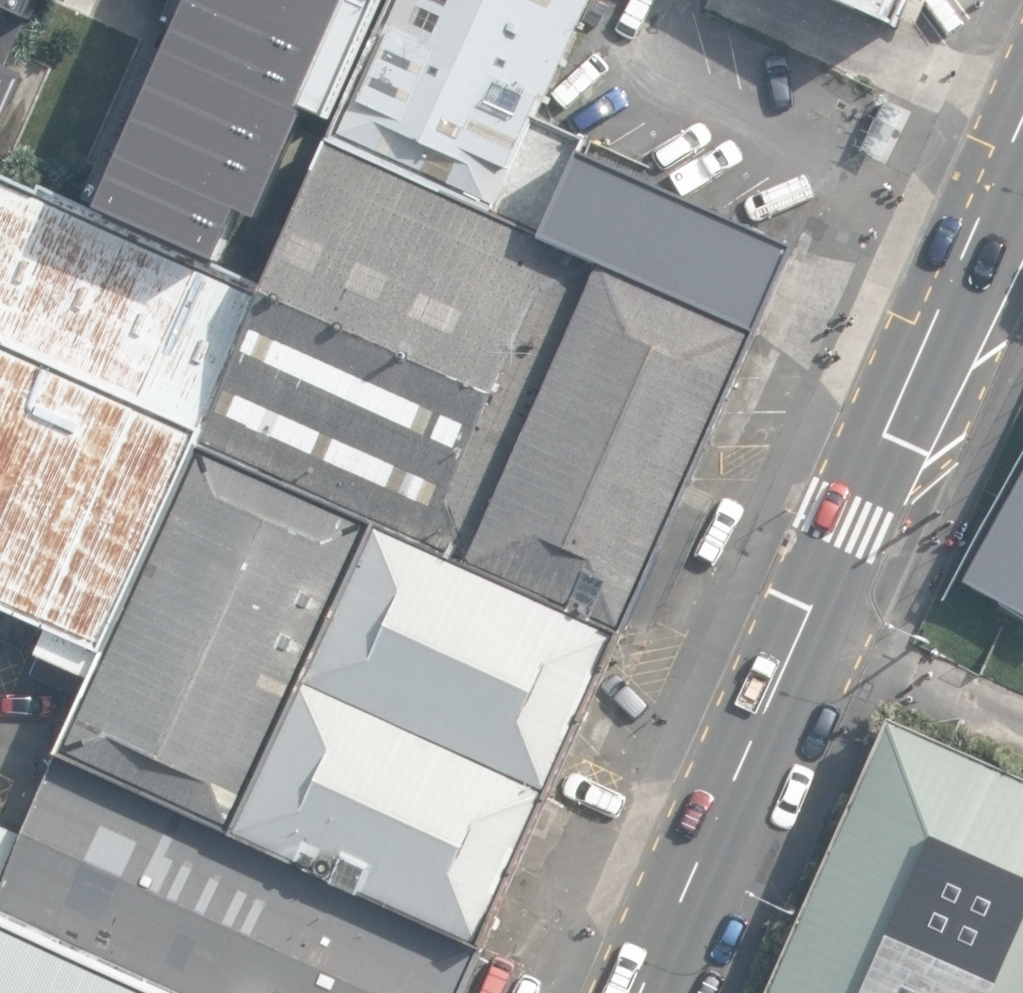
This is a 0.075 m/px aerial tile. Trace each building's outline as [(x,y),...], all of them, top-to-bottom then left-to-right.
[(22,17),(28,0),(0,0),(0,9),(22,17)] [(212,259),(233,209),(253,218),(298,108),(318,116),(370,0),(180,0),(104,176),(96,196),(91,207),(212,259)] [(338,143),(543,236),(581,140),(527,113),(581,0),(394,0),(338,143)] [(905,29),(918,0),(842,0),(905,29)] [(17,76),(0,69),(0,117),(17,76)] [(796,254),(581,140),(543,236),(758,334),(796,254)] [(543,236),(338,143),(267,298),(203,439),(376,517),(624,629),(758,334),(543,236)] [(0,177),(0,347),(203,439),(267,298),(0,177)] [(107,650),(203,439),(0,347),(0,602),(107,650)] [(376,517),(203,439),(107,650),(59,754),(232,833),(301,681),(376,517)] [(1022,607),(1022,459),(960,572),(1022,607)] [(624,629),(376,517),(301,681),(549,793),(624,629)] [(549,793),(301,681),(232,833),(480,945),(549,793)] [(891,716),(765,992),(1022,992),(1022,773),(891,716)] [(59,754),(0,885),(0,913),(176,992),(458,992),(480,945),(232,833),(59,754)] [(0,913),(0,992),(176,992),(0,913)]
